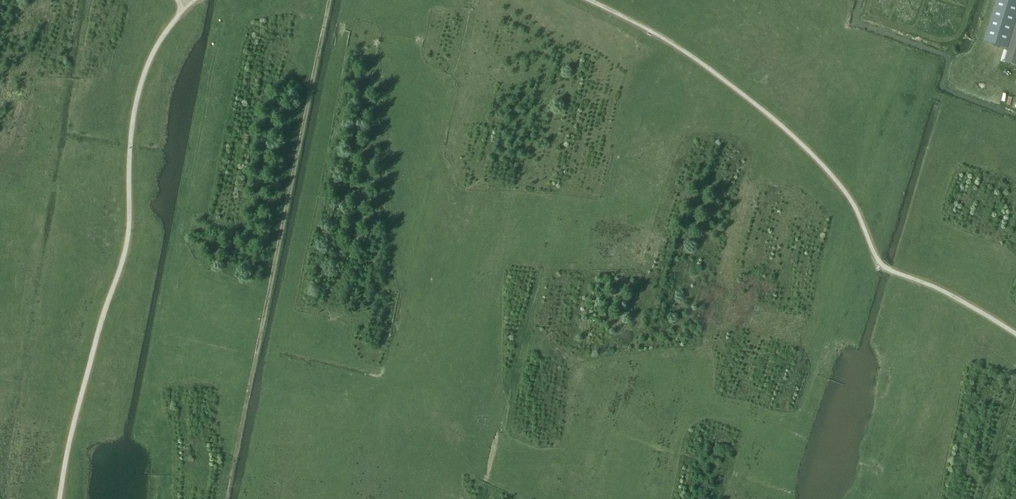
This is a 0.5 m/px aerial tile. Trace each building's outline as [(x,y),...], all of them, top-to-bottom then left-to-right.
[(985,41),(1008,48),(1009,48),(1005,61),(1015,65),(1015,0),(997,0),(985,41)]
